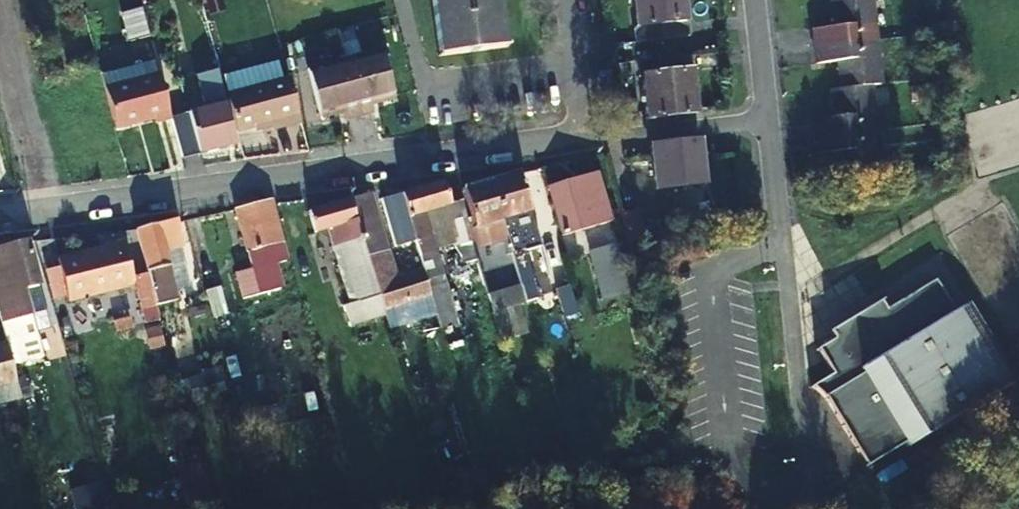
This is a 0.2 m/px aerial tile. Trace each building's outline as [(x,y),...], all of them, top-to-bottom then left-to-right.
[(440,56),(504,48),(499,0),(431,0),(440,56)] [(633,28),(630,28),(632,44),(663,40),(659,0),(630,0),(633,28)] [(663,40),(693,38),(691,21),(687,21),(685,0),(659,0),(663,40)] [(875,43),(870,0),(858,0),(830,3),(833,31),(810,33),(812,50),(875,43)] [(151,40),(151,39),(143,10),(123,14),(130,45),(151,40)] [(813,65),(835,63),(876,58),(875,43),(812,50),(813,65)] [(347,60),(360,117),(374,114),(371,104),(395,98),(384,51),(347,60)] [(672,118),(695,116),(689,72),(693,72),(691,58),(665,60),(672,116),(672,118)] [(876,58),(835,63),(838,91),(869,87),(880,86),(876,58)] [(360,117),(347,60),(308,69),(321,117),(344,112),(346,121),(360,117)] [(672,116),(665,60),(634,64),(635,77),(639,77),(644,122),(672,118),(672,116)] [(108,92),(161,78),(157,65),(102,79),(105,90),(106,92),(108,92)] [(235,147),(216,74),(196,79),(205,113),(172,120),(172,122),(182,160),(235,147)] [(272,127),(300,119),(289,75),(225,91),(235,128),(270,120),(272,127)] [(161,78),(108,92),(117,130),(156,120),(157,125),(172,122),(172,120),(161,78)] [(869,87),(838,91),(828,93),(832,121),(811,124),(812,139),(873,133),(869,87)] [(873,133),(812,139),(814,157),(834,155),(838,182),(878,178),(873,133)] [(674,146),(679,189),(704,186),(698,143),(674,146)] [(679,189),(674,146),(648,150),(653,192),(679,189)] [(592,169),(542,179),(549,224),(599,212),(592,169)] [(491,182),(506,236),(521,288),(526,306),(538,302),(523,252),(539,247),(534,228),(518,173),(491,182)] [(506,236),(491,182),(463,191),(479,244),(506,236)] [(442,185),(402,195),(427,283),(441,279),(435,253),(426,215),(448,209),(442,185)] [(369,196),(351,202),(368,260),(371,270),(372,274),(391,269),(369,196)] [(235,211),(236,214),(252,271),(245,273),(252,300),(278,294),(271,266),(284,263),(279,246),(283,245),(272,207),(270,201),(235,211)] [(368,260),(351,202),(309,214),(315,235),(327,232),(332,249),(339,248),(345,266),(368,260)] [(408,231),(400,204),(388,208),(396,235),(408,231)] [(467,225),(468,225),(462,204),(448,209),(452,223),(447,225),(453,250),(459,248),(463,265),(476,262),(467,225)] [(620,211),(622,218),(626,231),(627,238),(642,234),(634,208),(620,211)] [(683,215),(684,231),(710,226),(708,213),(683,215)] [(626,231),(622,218),(611,221),(614,234),(626,231)] [(138,231),(155,293),(174,287),(164,246),(181,241),(176,222),(175,220),(168,221),(138,231)] [(627,283),(615,237),(589,244),(601,290),(627,283)] [(123,240),(56,256),(67,299),(133,282),(123,240)] [(7,346),(38,337),(33,318),(31,318),(23,290),(37,286),(25,244),(0,250),(0,320),(5,339),(7,346)] [(372,274),(371,270),(360,273),(367,301),(343,308),(349,329),(385,318),(372,274)] [(242,303),(252,300),(245,273),(235,276),(242,303)] [(881,302),(829,332),(834,340),(815,351),(830,376),(810,387),(811,389),(812,388),(825,400),(866,465),(865,466),(865,467),(904,443),(906,448),(1016,381),(968,303),(951,313),(932,282),(886,311),(881,302)] [(223,288),(208,292),(215,319),(231,315),(223,288)] [(526,306),(521,288),(489,298),(494,315),(526,306)] [(569,289),(557,293),(565,319),(576,315),(569,289)] [(0,340),(0,401),(20,396),(16,381),(10,357),(7,346),(5,339),(0,340)] [(174,462),(186,508),(207,508),(214,507),(201,455),(174,462)]
